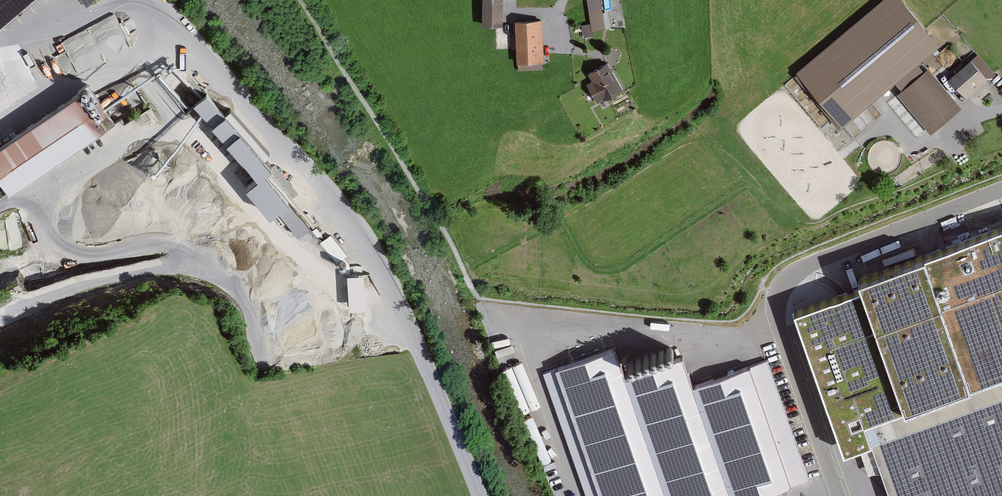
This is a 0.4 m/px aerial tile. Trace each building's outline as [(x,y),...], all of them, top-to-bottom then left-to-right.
[(31,0),(0,0),(0,27),(31,0)] [(482,26),(503,27),(503,0),(482,0),(482,26)] [(600,0),(587,0),(591,24),(582,25),(583,38),(594,36),(593,30),(605,29),(600,0)] [(797,73),(842,126),(940,44),(903,0),(885,0),(797,73)] [(116,9),(64,37),(82,70),(134,43),(116,9)] [(544,63),(542,19),(515,21),(517,63),(518,63),(518,71),(543,70),(543,63),(544,63)] [(977,54),(949,79),(967,99),(995,74),(977,54)] [(586,84),(597,104),(622,90),(607,63),(588,74),(592,81),(586,84)] [(902,90),(897,94),(931,133),(961,107),(928,68),(924,72),(918,65),(896,83),(902,90)] [(10,196),(115,124),(88,84),(77,91),(79,94),(0,147),(0,181),(10,196)] [(207,94),(194,106),(259,179),(264,175),(272,168),(207,94)] [(309,228),(264,175),(259,179),(247,190),(270,218),(277,212),(298,237),(309,228)] [(1001,374),(1001,230),(859,280),(862,291),(794,315),(843,455),(874,444),(866,422),(1001,374)] [(347,255),(331,235),(320,243),(347,275),(350,275),(349,266),(349,265),(344,258),(347,255)] [(350,275),(347,275),(349,310),(351,310),(352,317),(364,316),(364,309),(365,309),(363,275),(362,275),(361,265),(349,266),(350,275)] [(545,374),(587,495),(764,495),(811,480),(769,358),(694,383),(685,357),(627,377),(618,350),(545,374)] [(866,422),(874,444),(893,495),(1001,495),(1001,374),(866,422)]
